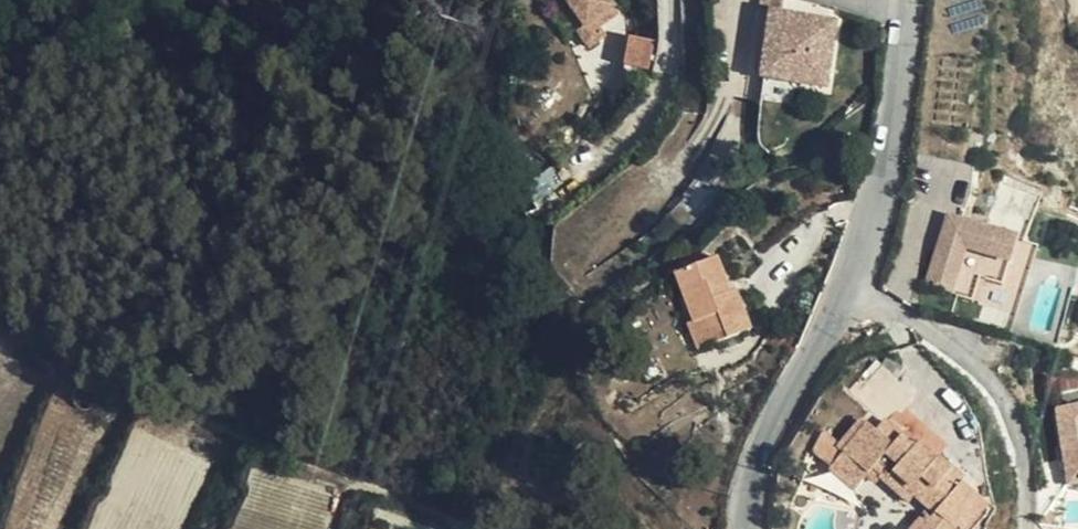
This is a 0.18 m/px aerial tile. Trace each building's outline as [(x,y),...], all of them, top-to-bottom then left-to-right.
[(587,21),(589,25),(619,6),(615,0),(574,0),(587,21)] [(589,25),(587,21),(581,24),(596,47),(611,38),(602,23),(622,11),(619,6),(589,25)] [(831,87),(840,22),(773,13),(765,78),(831,87)] [(654,67),(656,37),(630,35),(628,65),(654,67)] [(935,301),(959,309),(974,267),(1017,282),(1027,256),(960,233),(935,301)] [(679,279),(687,303),(699,333),(708,330),(716,352),(754,338),(739,298),(732,299),(718,265),(679,279)] [(974,267),(959,309),(980,316),(989,292),(1011,300),(1017,282),(974,267)] [(699,333),(687,303),(681,306),(699,359),(716,352),(708,330),(699,333)] [(918,417),(907,429),(936,454),(947,442),(918,417)] [(1077,504),(1077,429),(1069,430),(1076,504),(1077,504)] [(851,456),(854,459),(892,464),(940,479),(923,462),(918,467),(890,439),(880,448),(875,443),(869,437),(851,456)] [(955,483),(945,480),(940,479),(892,464),(854,459),(855,463),(844,472),(844,473),(837,494),(850,508),(866,494),(878,505),(887,500),(909,524),(918,515),(931,528),(989,528),(990,528),(969,506),(973,502),(955,483)] [(831,487),(837,494),(844,473),(831,487)]
